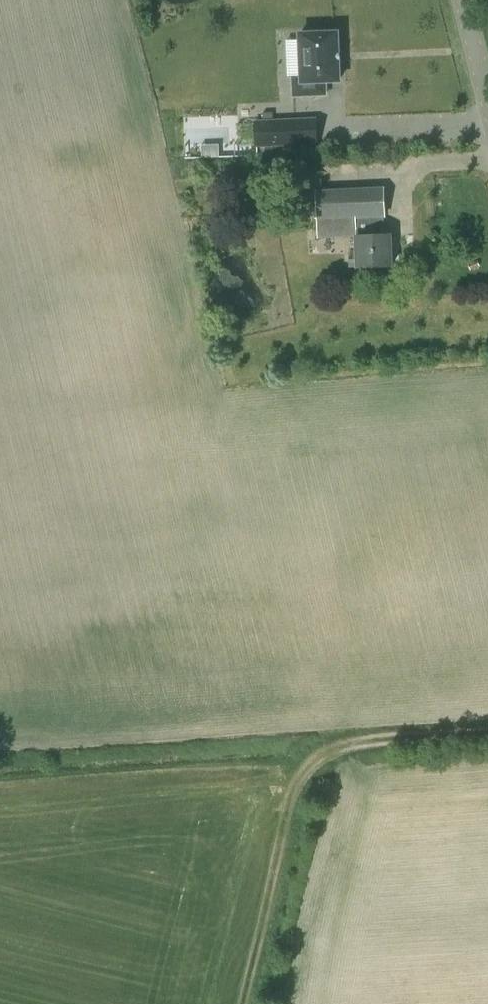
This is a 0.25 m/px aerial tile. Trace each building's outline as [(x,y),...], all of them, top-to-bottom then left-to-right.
[(327,97),(327,82),(339,82),(337,33),(300,35),(302,77),(291,77),(292,99),(327,97)] [(255,148),(294,146),(293,119),(254,121),(255,148)] [(318,239),(356,238),(357,267),(391,266),(390,236),(384,237),(383,217),(355,218),(354,189),(316,190),(318,239)]
